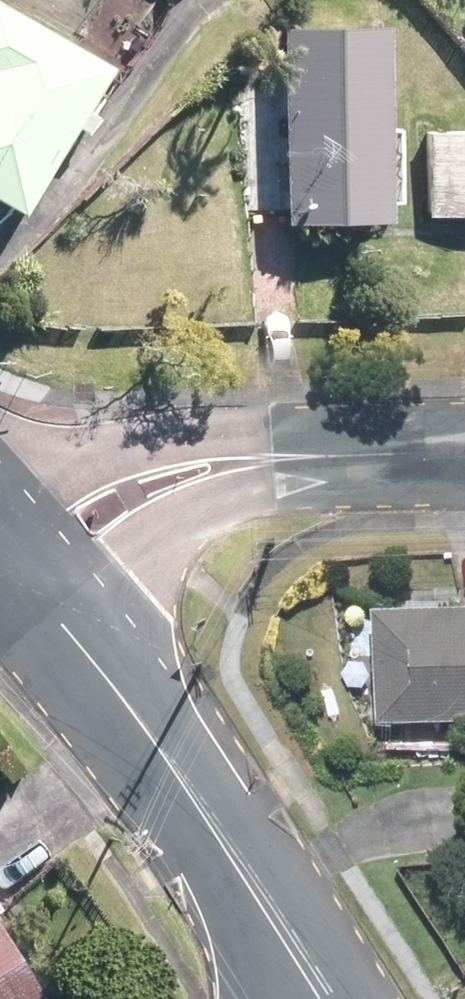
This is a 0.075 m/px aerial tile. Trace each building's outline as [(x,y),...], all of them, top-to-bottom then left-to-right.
[(0,3),(0,187),(27,202),(106,61),(0,3)] [(390,210),(384,22),(288,25),(294,213),(390,210)] [(426,133),(427,209),(464,208),(464,133),(426,133)] [(392,599),(394,704),(464,703),(464,598),(392,599)] [(46,998),(0,924),(0,998),(44,998),(46,998)]
